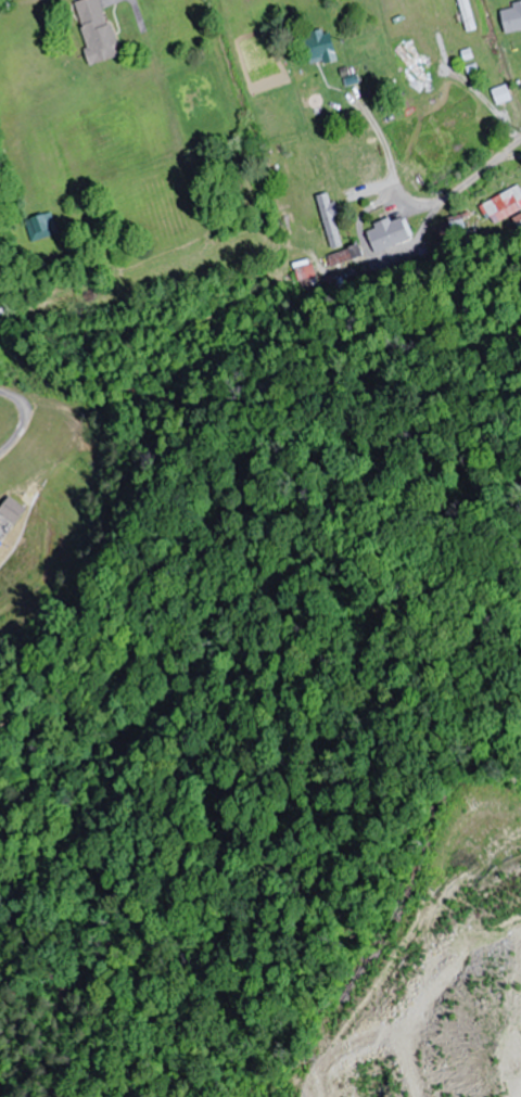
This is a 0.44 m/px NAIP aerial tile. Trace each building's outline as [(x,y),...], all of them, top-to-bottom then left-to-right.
[(118,59),(105,0),(84,0),(77,2),(91,65),(118,59)] [(467,33),(476,31),(470,0),(460,0),(467,33)] [(507,33),(520,30),(520,5),(502,9),(507,33)] [(326,59),(326,63),(335,63),(334,31),(310,31),(310,59),(326,59)] [(494,91),(499,105),(513,100),(508,86),(494,91)] [(520,205),(520,189),(489,198),(492,212),(520,205)] [(336,201),(331,202),(330,193),(321,195),(329,248),(343,246),(336,201)] [(59,235),(52,212),(25,220),(32,242),(59,235)] [(408,243),(406,219),(372,221),(373,245),(408,243)] [(2,510),(17,521),(27,508),(12,497),(2,510)]
